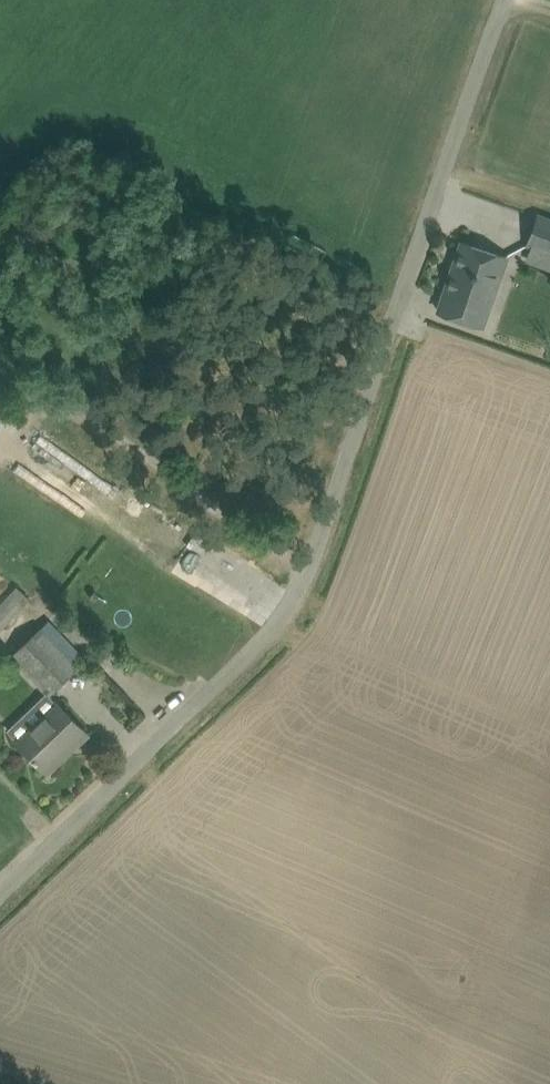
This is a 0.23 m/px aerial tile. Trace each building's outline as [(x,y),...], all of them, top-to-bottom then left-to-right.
[(549,252),(549,219),(537,214),(526,243),(549,252)] [(438,311),(459,318),(481,326),(505,256),(483,249),(462,241),(438,311)] [(229,582),(236,568),(191,548),(185,562),(229,582)] [(29,598),(15,586),(0,602),(0,629),(29,598)] [(39,627),(10,653),(47,694),(77,667),(61,650),(39,627)] [(74,746),(87,734),(57,703),(18,742),(42,768),(69,742),(74,746)]
